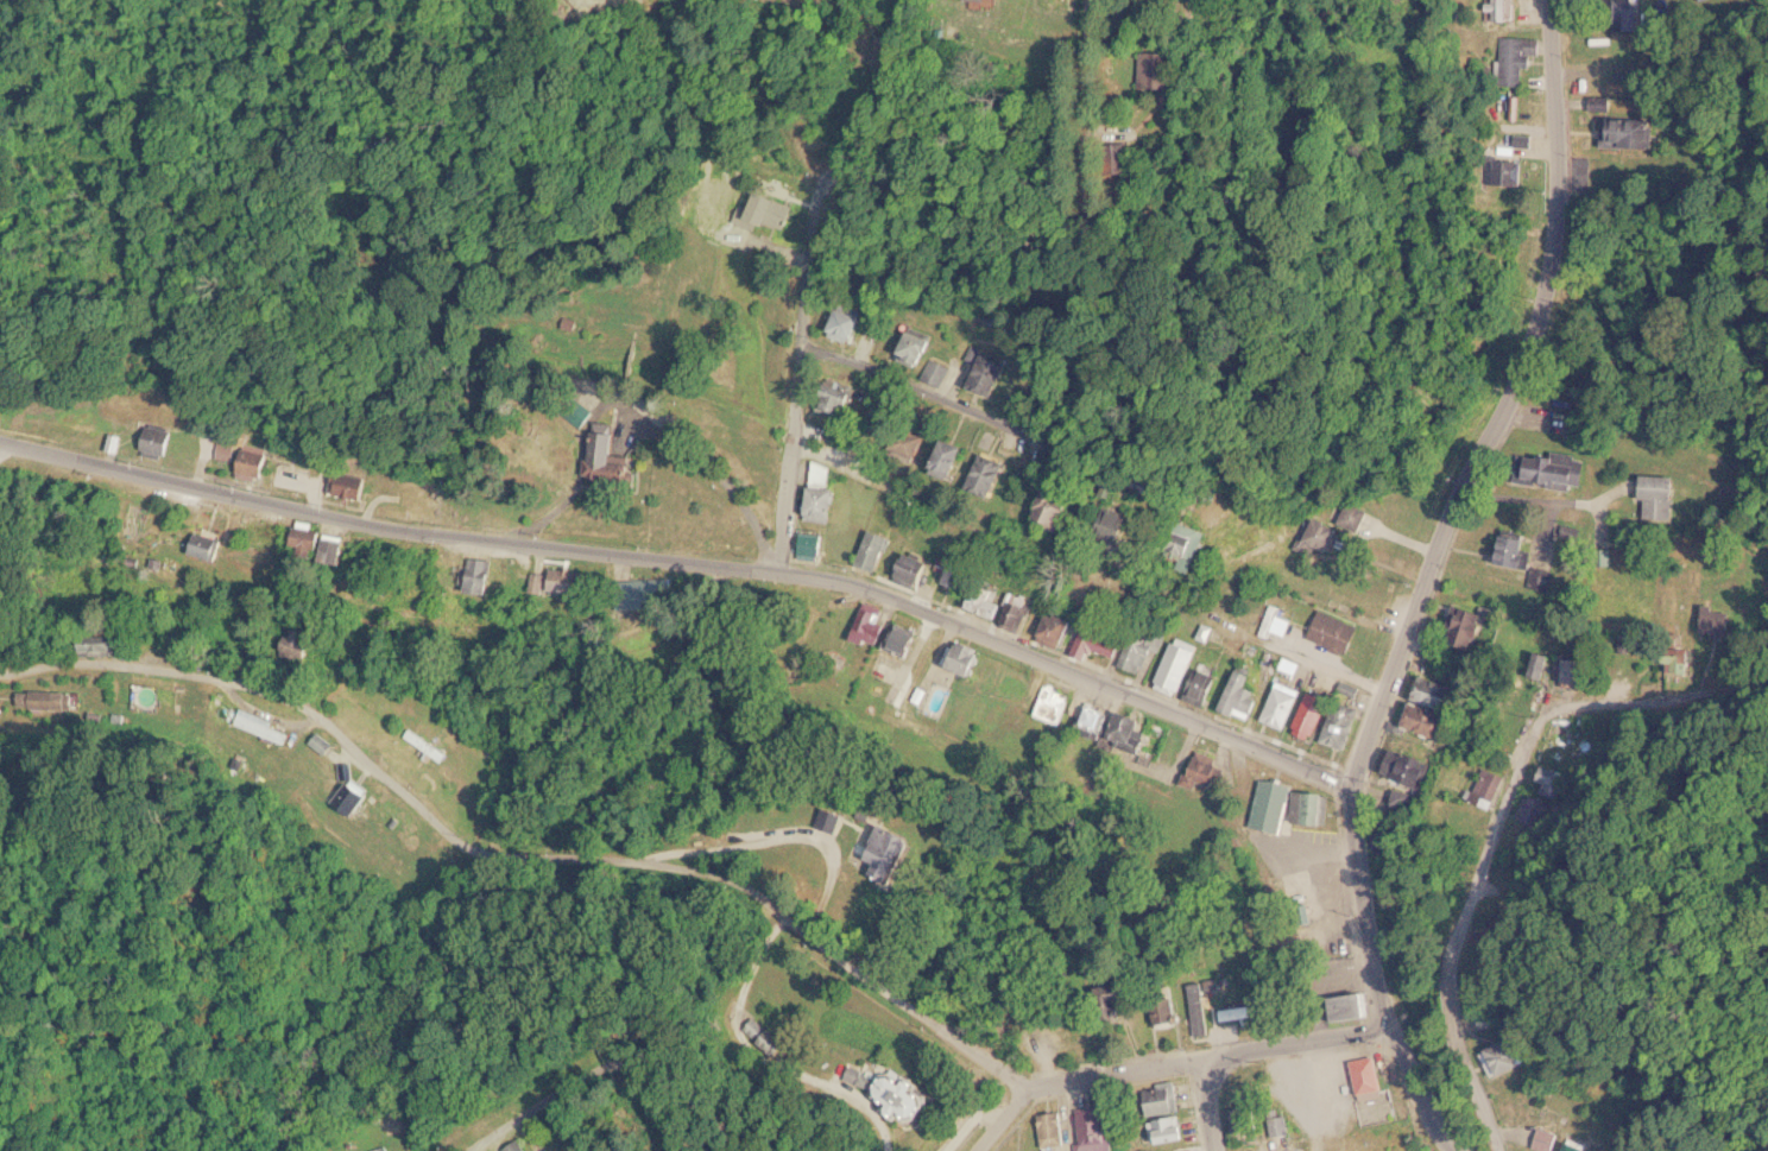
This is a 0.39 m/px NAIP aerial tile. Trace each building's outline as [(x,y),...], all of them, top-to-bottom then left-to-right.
[(1516,19),(1516,0),(1494,0),(1494,19),(1516,19)] [(1151,53),(1151,88),(1196,88),(1196,53),(1151,53)] [(1526,58),(1502,58),(1502,86),(1526,86),(1526,58)] [(1617,116),(1614,143),(1646,147),(1649,120),(1617,116)] [(1510,184),(1524,184),(1524,160),(1510,160),(1510,184)] [(801,198),(762,188),(752,220),(791,230),(801,198)] [(869,318),(842,306),(831,333),(857,344),(869,318)] [(939,342),(908,327),(895,354),(926,368),(939,342)] [(1000,396),(1010,360),(983,353),(973,388),(1000,396)] [(952,368),(934,359),(926,377),(943,385),(952,368)] [(179,430),(150,424),(144,450),(173,456),(179,430)] [(598,479),(634,480),(634,463),(624,463),(625,425),(599,424),(598,479)] [(905,456),(923,458),(926,434),(908,431),(905,456)] [(955,481),(971,448),(948,437),(933,470),(955,481)] [(222,458),(236,458),(238,445),(223,444),(222,458)] [(239,469),(270,479),(277,456),(247,445),(239,469)] [(970,489),(996,499),(1009,462),(983,453),(970,489)] [(1530,454),(1528,483),(1580,488),(1583,458),(1530,454)] [(845,488),(833,487),(835,464),(817,462),(812,519),(842,523),(845,488)] [(372,478),(337,470),(333,492),(367,499),(372,478)] [(1681,478),(1647,475),(1644,518),(1678,520),(1681,478)] [(1079,495),(1044,494),(1043,523),(1078,523),(1079,495)] [(1325,546),(1340,554),(1350,529),(1313,514),(1299,548),(1321,557),(1325,546)] [(1218,535),(1185,521),(1170,561),(1204,573),(1218,535)] [(228,542),(201,529),(191,550),(219,562),(228,542)] [(859,564),(883,573),(895,537),(871,529),(859,564)] [(1534,540),(1510,530),(1498,557),(1522,568),(1534,540)] [(828,557),(831,535),(804,531),(802,555),(828,557)] [(347,565),(349,538),(329,536),(327,564),(347,565)] [(895,576),(923,588),(934,563),(907,550),(895,576)] [(497,559),(474,557),(469,592),(493,594),(497,559)] [(965,587),(965,561),(942,561),(941,587),(965,587)] [(537,571),(536,590),(593,593),(594,569),(556,568),(556,573),(537,571)] [(621,601),(682,600),(681,577),(621,578),(621,601)] [(968,602),(1003,621),(1012,605),(997,597),(1000,590),(980,580),(968,602)] [(892,624),(885,621),(890,608),(867,600),(854,637),(884,647),(892,624)] [(1283,607),(1271,603),(1263,632),(1288,639),(1294,619),(1281,615),(1283,607)] [(1452,639),(1478,650),(1491,614),(1466,605),(1452,639)] [(1134,625),(1130,643),(1105,638),(1107,624),(1052,612),(1046,638),(1074,644),(1072,653),(1091,658),(1093,651),(1122,657),(1119,666),(1148,673),(1154,650),(1162,652),(1166,632),(1134,625)] [(1311,640),(1352,653),(1362,625),(1320,612),(1311,640)] [(901,645),(917,653),(924,639),(908,631),(901,645)] [(82,656),(125,656),(125,635),(82,635),(82,656)] [(1196,649),(1172,643),(1160,684),(1186,691),(1196,649)] [(1554,657),(1533,650),(1526,675),(1546,681),(1554,657)] [(1562,687),(1585,687),(1585,659),(1562,659),(1562,687)] [(1185,696),(1208,708),(1224,678),(1200,666),(1185,696)] [(1267,693),(1255,687),(1259,676),(1239,666),(1221,706),(1254,720),(1267,693)] [(1289,728),(1303,690),(1280,681),(1264,719),(1289,728)] [(1034,716),(1061,725),(1072,691),(1046,682),(1034,716)] [(1436,738),(1445,712),(1441,710),(1446,694),(1419,684),(1413,700),(1403,726),(1436,738)] [(1303,735),(1326,736),(1327,695),(1305,695),(1303,735)] [(1101,731),(1110,712),(1091,702),(1081,721),(1101,731)] [(238,723),(285,745),(292,729),(244,708),(238,723)] [(1143,750),(1153,716),(1123,709),(1115,742),(1143,750)] [(450,752),(412,727),(406,736),(422,746),(417,752),(431,763),(436,757),(443,761),(450,752)] [(312,742),(328,754),(336,742),(321,731),(312,742)] [(1385,771),(1414,784),(1425,761),(1396,748),(1385,771)] [(1200,788),(1202,783),(1213,786),(1223,758),(1198,750),(1187,784),(1200,788)] [(1489,805),(1505,776),(1486,765),(1471,796),(1489,805)] [(355,818),(374,791),(352,776),(333,802),(355,818)] [(1254,824),(1289,831),(1290,823),(1297,785),(1263,778),(1254,824)] [(1299,821),(1328,821),(1330,792),(1299,792),(1299,821)] [(842,831),(851,812),(828,803),(820,822),(842,831)] [(1136,984),(1105,984),(1105,1026),(1136,1026),(1136,984)] [(1154,1003),(1158,1027),(1188,1022),(1183,997),(1154,1003)] [(1274,1014),(1273,1001),(1221,1007),(1223,1019),(1274,1014)] [(1502,1019),(1499,1013),(1488,1018),(1490,1024),(1502,1019)] [(1530,1058),(1515,1033),(1488,1051),(1503,1076),(1530,1058)] [(1363,1096),(1387,1090),(1378,1055),(1355,1061),(1363,1096)] [(879,1086),(884,1070),(855,1062),(851,1077),(879,1086)] [(939,1076),(889,1073),(886,1108),(935,1113),(939,1076)] [(1158,1113),(1186,1109),(1183,1081),(1155,1083),(1158,1113)] [(1232,1111),(1239,1139),(1267,1133),(1261,1103),(1232,1111)] [(1122,1105),(1084,1107),(1086,1150),(1124,1150),(1122,1105)] [(1271,1106),(1271,1136),(1286,1136),(1286,1106),(1271,1106)] [(1071,1144),(1068,1112),(1046,1113),(1049,1145),(1071,1144)] [(1558,1150),(1561,1132),(1542,1127),(1537,1146),(1558,1150)] [(522,1150),(549,1150),(537,1136),(520,1149),(522,1150)] [(1596,1144),(1571,1138),(1567,1150),(1594,1150),(1596,1144)]
